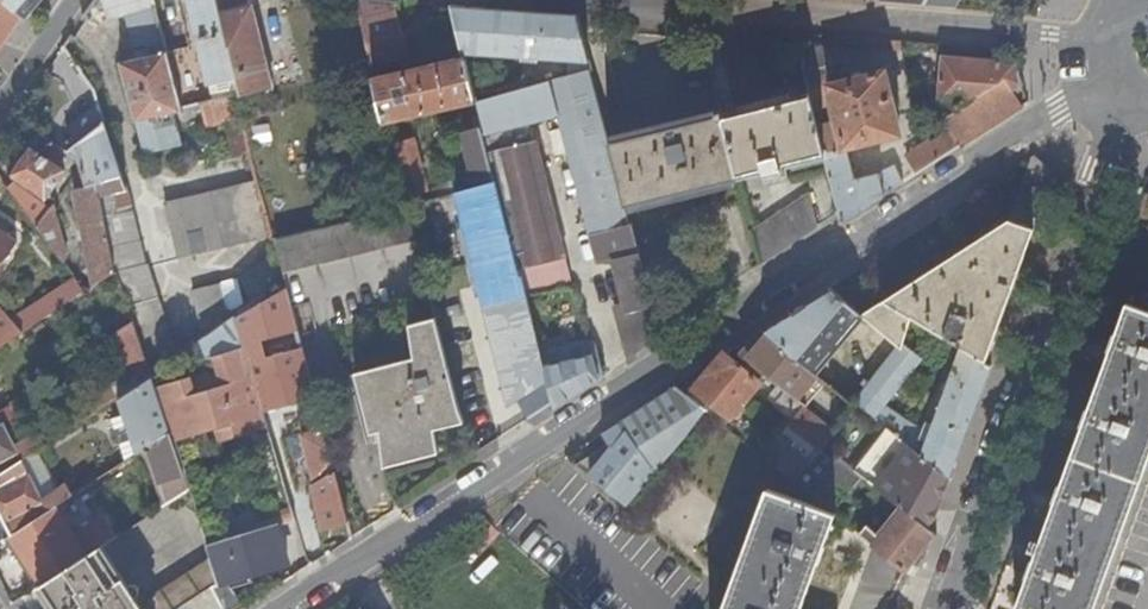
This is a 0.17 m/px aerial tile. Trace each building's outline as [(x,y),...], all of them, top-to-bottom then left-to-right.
[(22,12),(8,0),(0,0),(0,39),(22,12)] [(22,12),(28,17),(42,0),(8,0),(22,12)] [(153,0),(93,0),(84,13),(94,21),(96,22),(134,12),(136,17),(125,20),(132,47),(143,45),(144,48),(163,43),(153,0)] [(210,84),(214,84),(216,95),(199,99),(194,83),(176,87),(181,109),(200,105),(239,96),(215,0),(189,0),(210,84)] [(239,96),(272,88),(250,0),(215,0),(239,96)] [(376,0),(356,0),(360,22),(371,65),(409,57),(395,1),(376,0)] [(877,3),(951,9),(956,0),(879,0),(877,3)] [(462,41),(465,52),(519,56),(519,59),(534,61),(535,57),(588,61),(576,15),(453,5),(462,41)] [(373,71),(385,120),(470,100),(472,109),(479,108),(477,100),(465,52),(462,41),(454,43),(459,62),(382,79),(380,70),(373,71)] [(827,77),(820,47),(795,46),(808,95),(812,112),(831,107),(837,131),(825,125),(816,127),(824,158),(841,224),(870,205),(901,185),(893,168),(877,175),(854,180),(845,149),(899,136),(883,71),(834,84),(832,76),(827,77)] [(176,87),(165,51),(119,63),(142,151),(182,143),(173,111),(181,109),(176,87)] [(1020,85),(1015,63),(941,57),(938,102),(966,105),(941,120),(948,132),(930,145),(927,143),(906,157),(917,175),(1023,107),(1012,91),(1020,85)] [(477,100),(479,108),(481,116),(485,134),(525,123),(559,115),(596,261),(615,264),(627,315),(617,317),(630,361),(660,342),(625,206),(609,142),(590,69),(477,100)] [(722,117),(738,178),(765,172),(767,179),(780,176),(781,181),(788,179),(785,167),(824,158),(816,127),(812,112),(808,95),(789,99),(787,94),(740,106),(741,112),(722,117)] [(235,156),(253,152),(239,96),(200,105),(206,127),(226,122),(235,156)] [(102,118),(100,113),(59,145),(63,148),(102,118)] [(464,131),(478,186),(497,181),(490,153),(485,134),(481,116),(472,118),(473,119),(469,120),(470,129),(464,131)] [(717,118),(609,142),(625,206),(681,192),(738,178),(722,117),(717,118)] [(127,191),(102,118),(63,148),(65,150),(78,159),(81,168),(88,187),(96,184),(100,198),(127,191)] [(485,134),(490,153),(530,143),(525,123),(485,134)] [(40,132),(39,133),(11,174),(46,199),(65,172),(62,169),(66,164),(59,158),(65,150),(63,148),(59,145),(40,132)] [(411,197),(429,192),(414,139),(398,143),(411,197)] [(490,153),(497,181),(520,267),(565,256),(548,187),(536,141),(530,143),(490,153)] [(1055,174),(1031,158),(1028,160),(1030,163),(1007,221),(952,256),(1008,300),(1055,174)] [(95,287),(116,274),(100,198),(96,184),(88,187),(81,168),(71,180),(76,183),(78,189),(73,191),(95,287)] [(432,187),(434,199),(458,192),(472,188),(469,176),(432,187)] [(177,259),(274,237),(261,181),(164,203),(177,259)] [(13,182),(7,186),(35,224),(47,209),(13,182)] [(751,231),(759,265),(828,219),(821,186),(751,231)] [(116,274),(135,323),(152,375),(178,358),(148,264),(146,264),(127,191),(100,198),(116,274)] [(47,209),(35,224),(64,261),(67,258),(52,205),(47,209)] [(275,240),(279,256),(283,270),(380,247),(416,238),(408,207),(275,240)] [(15,241),(0,231),(0,263),(15,241)] [(204,334),(286,284),(283,270),(279,256),(239,281),(194,291),(204,334)] [(565,256),(520,267),(526,294),(572,285),(565,256)] [(960,348),(984,362),(1008,300),(952,256),(860,315),(865,318),(900,347),(903,347),(904,345),(911,318),(960,348)] [(81,296),(88,292),(77,278),(71,282),(81,296)] [(71,282),(13,320),(25,332),(81,296),(71,282)] [(285,287),(237,319),(263,409),(315,395),(299,334),(296,333),(285,287)] [(835,325),(803,365),(816,375),(817,377),(865,318),(860,315),(829,289),(813,300),(834,317),(836,322),(835,325)] [(541,351),(526,294),(485,305),(511,402),(547,378),(541,351)] [(813,300),(763,332),(803,365),(835,325),(836,322),(834,317),(813,300)] [(1077,440),(1120,455),(1124,514),(1128,513),(1147,459),(1147,313),(1127,305),(1077,440)] [(25,332),(13,320),(2,308),(0,310),(0,348),(25,332)] [(434,426),(462,419),(459,410),(446,358),(435,315),(408,322),(412,356),(357,372),(371,431),(380,429),(385,465),(438,451),(434,426)] [(191,377),(156,388),(170,431),(173,442),(193,436),(192,430),(216,423),(222,442),(269,428),(263,409),(237,319),(207,339),(212,358),(215,358),(224,385),(196,393),(191,377)] [(113,382),(119,396),(152,375),(135,323),(114,336),(128,378),(113,382)] [(763,332),(742,358),(777,386),(785,392),(795,400),(816,375),(803,365),(763,332)] [(595,345),(589,344),(587,339),(541,351),(547,378),(553,404),(555,408),(604,377),(595,345)] [(903,441),(950,478),(991,366),(984,362),(960,348),(949,379),(944,377),(941,385),(946,387),(934,422),(928,420),(922,434),(884,409),(923,360),(904,345),(903,347),(900,347),(855,404),(903,441)] [(724,353),(693,390),(710,404),(731,421),(761,383),(724,353)] [(119,396),(118,397),(124,414),(136,454),(146,447),(170,431),(156,388),(152,375),(119,396)] [(795,400),(806,408),(826,384),(817,377),(816,375),(795,400)] [(768,399),(775,404),(785,392),(777,386),(768,399)] [(675,388),(576,451),(591,476),(628,507),(705,412),(687,397),(675,388)] [(687,397),(705,412),(710,404),(693,390),(687,397)] [(795,421),(765,459),(795,483),(834,430),(806,408),(795,400),(785,392),(775,404),(795,421)] [(136,454),(124,414),(114,417),(127,459),(136,454)] [(23,460),(38,450),(43,446),(36,434),(15,446),(0,415),(0,475),(23,460)] [(322,529),(348,523),(322,420),(298,427),(301,435),(299,436),(312,486),(310,487),(322,529)] [(146,447),(165,505),(189,489),(173,442),(170,431),(146,447)] [(1077,440),(1016,607),(1023,608),(1093,608),(1128,513),(1124,514),(1120,455),(1077,440)] [(929,531),(930,530),(950,478),(903,441),(869,483),(900,508),(929,531)] [(798,485),(828,509),(840,494),(846,498),(862,477),(825,446),(798,485)] [(38,450),(23,460),(41,500),(56,491),(38,450)] [(0,475),(0,542),(3,540),(10,535),(54,507),(71,496),(65,485),(56,491),(41,500),(23,460),(0,475)] [(836,517),(768,493),(725,608),(802,608),(836,517)] [(54,507),(10,535),(42,584),(94,551),(100,546),(116,536),(101,515),(72,535),(54,507)] [(855,530),(907,571),(936,535),(930,530),(929,531),(900,508),(876,537),(860,524),(855,530)] [(296,521),(293,510),(275,515),(278,525),(296,521)] [(275,515),(202,534),(205,545),(278,525),(275,515)] [(225,608),(243,608),(246,607),(232,588),(252,583),(250,576),(285,567),(287,560),(278,525),(205,545),(210,561),(218,585),(225,608)] [(10,535),(3,540),(35,588),(40,585),(42,584),(10,535)] [(125,584),(100,546),(94,551),(122,590),(122,587),(125,584)] [(42,584),(40,585),(58,608),(143,608),(138,602),(133,595),(135,590),(134,587),(130,583),(125,584),(122,587),(122,590),(94,551),(42,584)] [(407,566),(421,578),(428,571),(414,559),(407,566)] [(218,585),(210,561),(138,602),(143,608),(175,608),(218,585)] [(35,588),(50,608),(58,608),(40,585),(35,588)]
